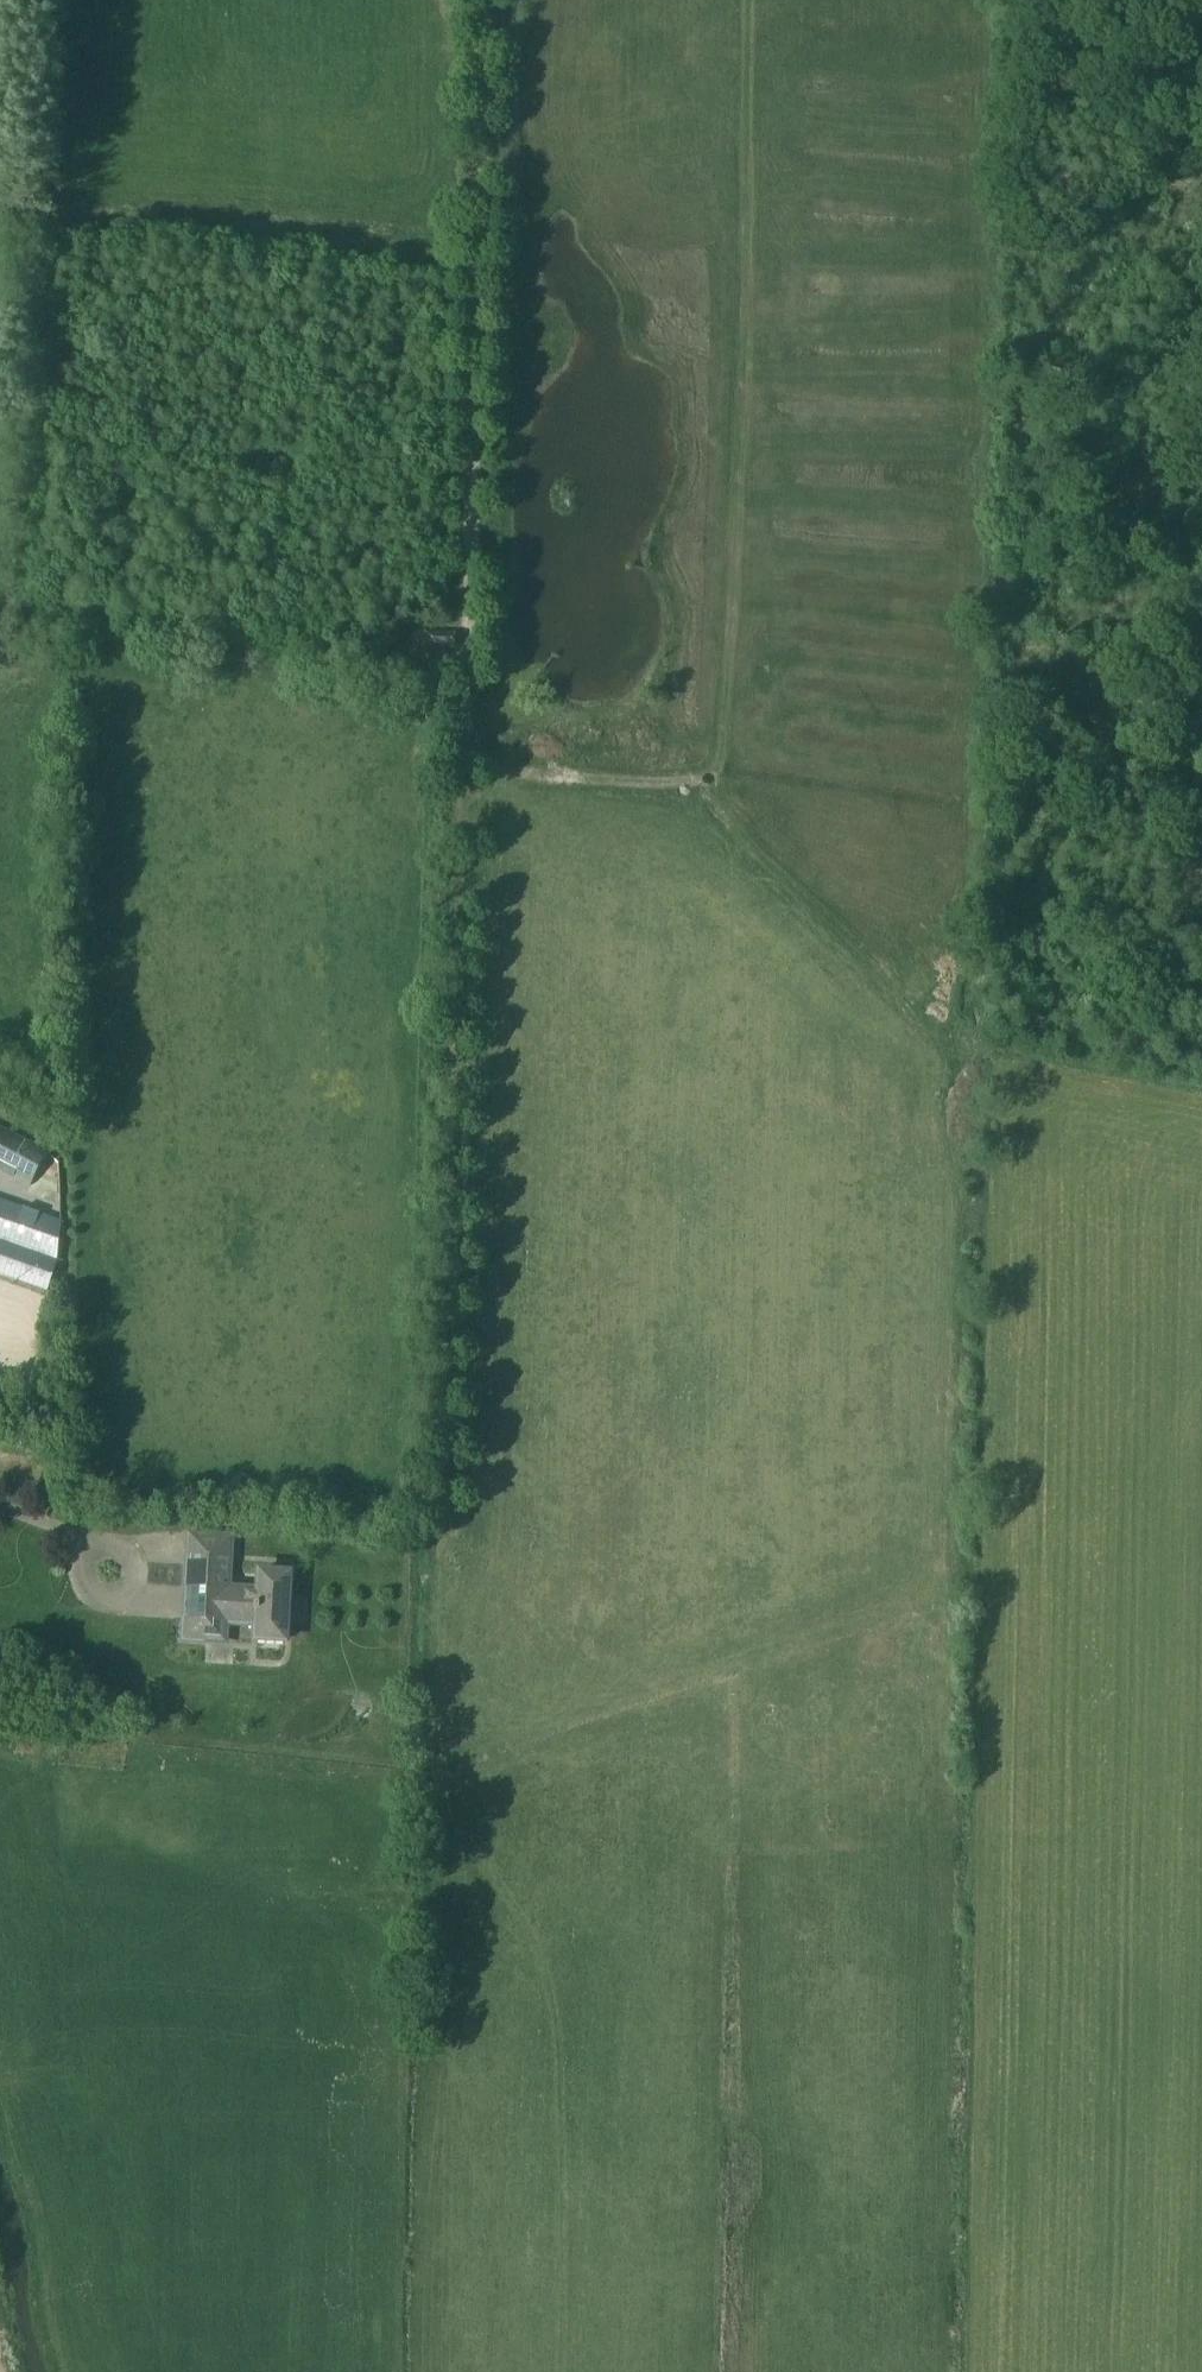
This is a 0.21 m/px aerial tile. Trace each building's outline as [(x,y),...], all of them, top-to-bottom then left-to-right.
[(455,652),(456,634),(421,633),(420,656),(445,657),(447,651),(455,652)] [(0,1128),(0,1172),(29,1187),(48,1152),(0,1128)] [(62,1223),(0,1201),(0,1275),(47,1292),(58,1261),(62,1223)] [(232,1539),(191,1537),(188,1588),(201,1589),(200,1598),(208,1599),(207,1621),(258,1624),(257,1641),(286,1643),(288,1622),(281,1622),(283,1595),(289,1596),(291,1575),(261,1574),(260,1591),(229,1589),(232,1539)]
